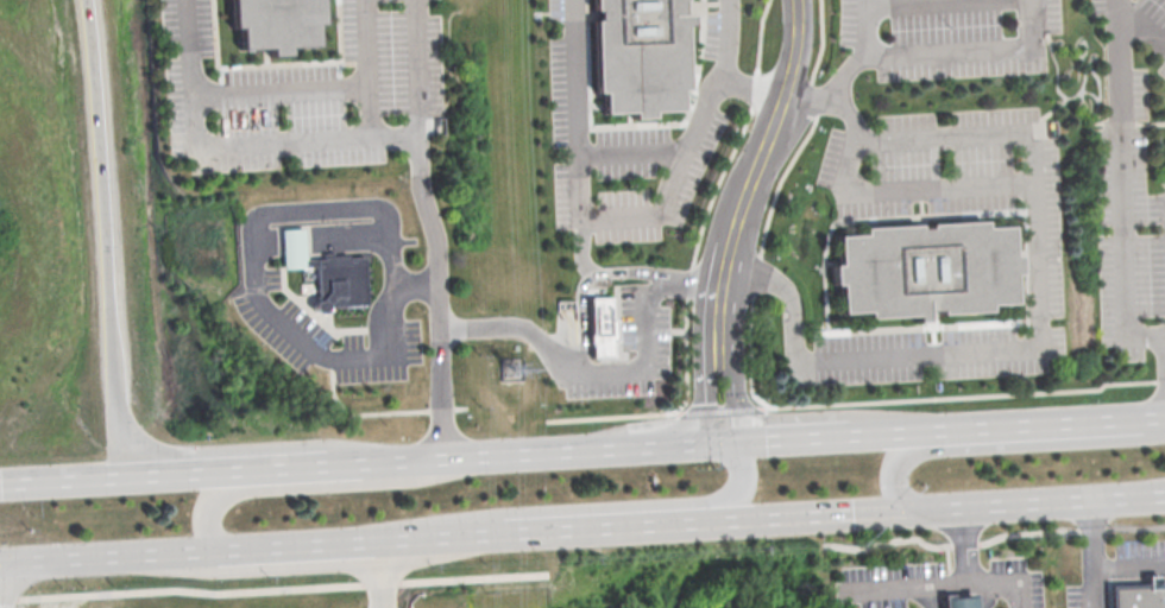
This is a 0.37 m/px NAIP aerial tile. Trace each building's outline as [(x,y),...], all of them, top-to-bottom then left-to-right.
[(220,28),(219,0),(309,0),(310,24),(302,24),(302,46),(276,48),(278,55),(260,56),(260,49),(231,51),(229,27),(220,28)] [(587,94),(584,0),(672,0),(675,91),(668,91),(668,113),(641,113),(641,119),(623,120),(623,113),(594,113),(593,94),(587,94)] [(827,239),(855,238),(854,232),(974,224),(975,230),(1001,228),(1003,258),(1009,258),(1010,276),(1005,277),(1006,305),(980,305),(981,314),(859,319),(859,314),(833,314),(831,285),(824,286),(823,268),(829,268),(827,239)] [(282,235),(296,234),(297,264),(359,259),(361,305),(316,308),(315,314),(310,314),(307,314),(304,310),(304,306),(307,304),(309,303),(313,304),(314,304),(313,285),(302,285),(301,268),(283,268),(282,235)] [(590,296),(611,296),(612,317),(616,317),(616,341),(612,341),(612,356),(592,356),(591,342),(588,342),(588,332),(591,332),(590,296)] [(1152,585),(1164,584),(1164,607),(1107,607),(1107,590),(1141,588),(1140,580),(1152,578),(1152,585)] [(976,595),(942,596),(943,607),(976,607),(976,595)]
